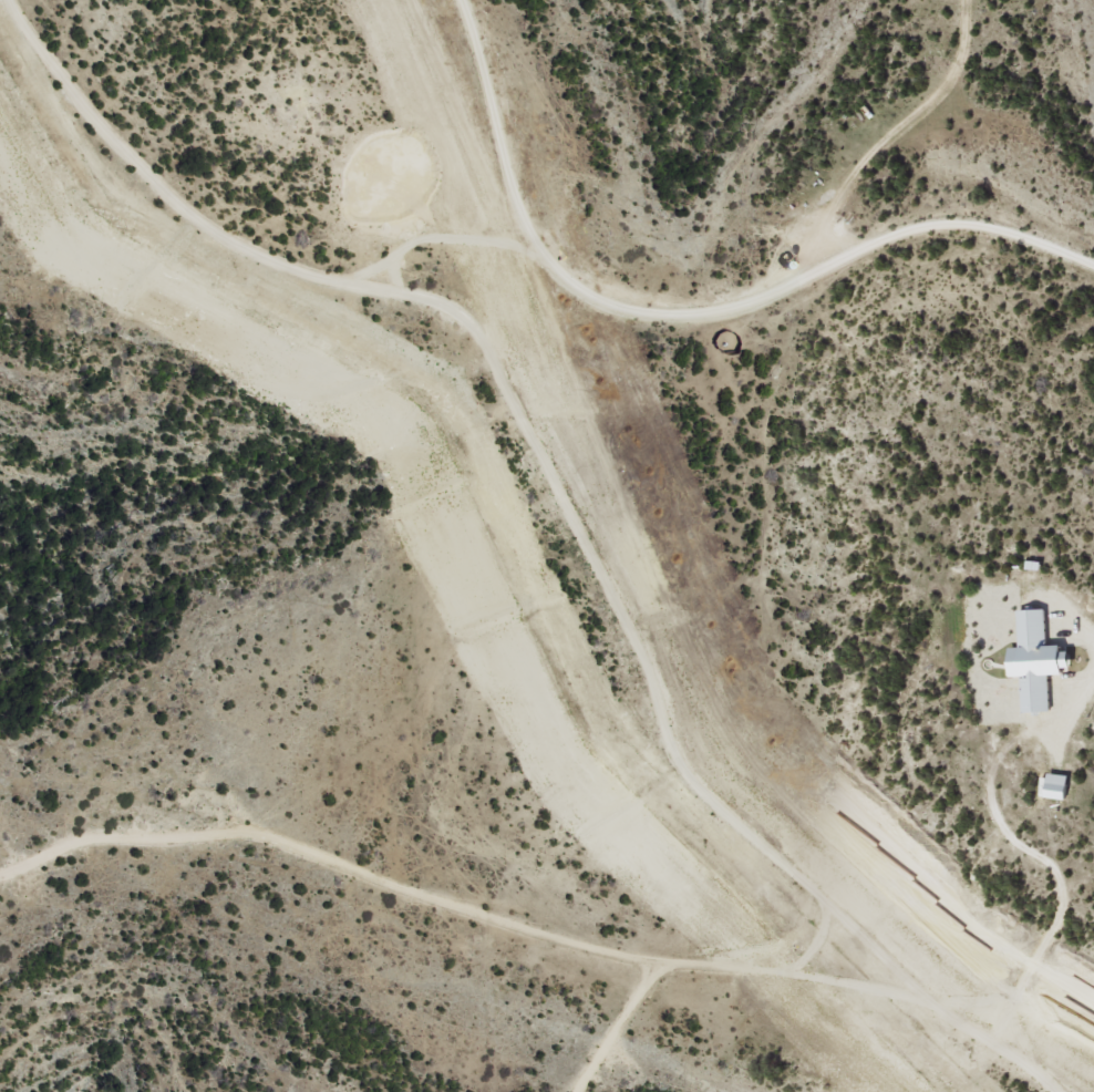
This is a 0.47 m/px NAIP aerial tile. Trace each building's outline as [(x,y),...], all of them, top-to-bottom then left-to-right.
[(1024,716),(1051,714),(1049,679),(1072,678),(1070,645),(1053,646),(1051,629),(1036,630),(1035,610),(1019,611),(1021,649),(1011,650),(1013,679),(1022,679),(1024,716)]
